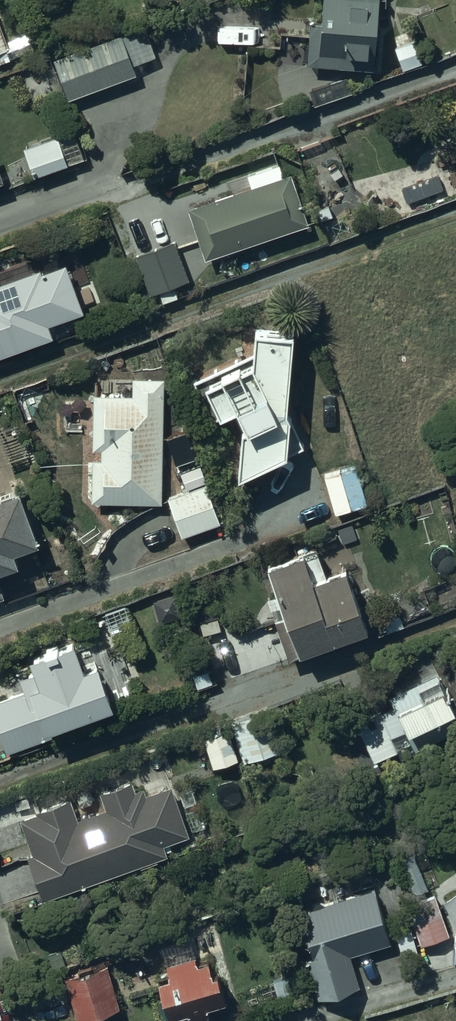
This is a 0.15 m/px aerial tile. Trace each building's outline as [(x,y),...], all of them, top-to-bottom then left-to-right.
[(305,62),(373,65),(376,0),(322,0),(320,40),(306,39),(305,62)] [(0,28),(0,65),(12,61),(10,58),(34,49),(28,33),(5,42),(0,28)] [(122,33),(52,59),(67,101),(139,75),(135,65),(156,57),(148,35),(122,33)] [(422,62),(413,40),(394,47),(403,70),(422,62)] [(56,132),(22,146),(33,176),(84,157),(78,142),(61,148),(56,132)] [(250,185),(187,206),(204,257),(235,249),(243,271),(318,249),(312,223),(307,224),(292,173),(282,175),(281,168),(276,164),(246,174),(250,185)] [(34,344),(35,348),(60,339),(56,328),(50,330),(47,322),(63,317),(67,329),(86,322),(83,313),(102,306),(92,279),(76,235),(29,252),(32,258),(0,270),(0,356),(34,344)] [(136,252),(150,293),(189,279),(175,239),(136,252)] [(292,331),(252,329),(250,353),(192,379),(212,418),(234,406),(245,430),(239,433),(235,476),(303,444),(291,417),(288,416),(292,331)] [(161,502),(163,377),(132,376),(132,394),(92,393),(91,449),(100,449),(100,458),(91,458),(90,501),(161,502)] [(206,483),(167,497),(180,537),(220,523),(206,483)] [(15,565),(10,551),(34,543),(17,488),(0,494),(0,570),(15,565)] [(325,572),(315,547),(265,565),(297,653),(366,630),(343,566),(325,572)] [(0,698),(0,737),(5,752),(111,713),(107,701),(113,699),(99,661),(84,667),(72,635),(24,653),(30,669),(16,674),(22,690),(0,698)] [(437,672),(389,696),(392,705),(353,725),(373,764),(396,752),(399,758),(455,729),(455,710),(437,672)] [(267,707),(229,719),(242,760),(280,748),(267,707)] [(35,812),(19,818),(32,852),(26,854),(42,898),(165,853),(161,843),(188,833),(169,783),(145,792),(142,785),(133,788),(130,780),(98,792),(104,808),(78,818),(69,795),(34,808),(35,812)] [(393,943),(376,885),(296,908),(304,937),(310,957),(306,959),(317,998),(360,986),(351,956),(393,943)] [(441,900),(455,921),(455,890),(441,900)] [(448,935),(433,893),(406,905),(420,945),(448,935)] [(188,935),(160,943),(168,975),(155,978),(168,1020),(191,1020),(208,1016),(205,1006),(225,1000),(211,958),(197,962),(188,935)] [(119,1007),(106,961),(64,974),(77,1019),(119,1007)]
